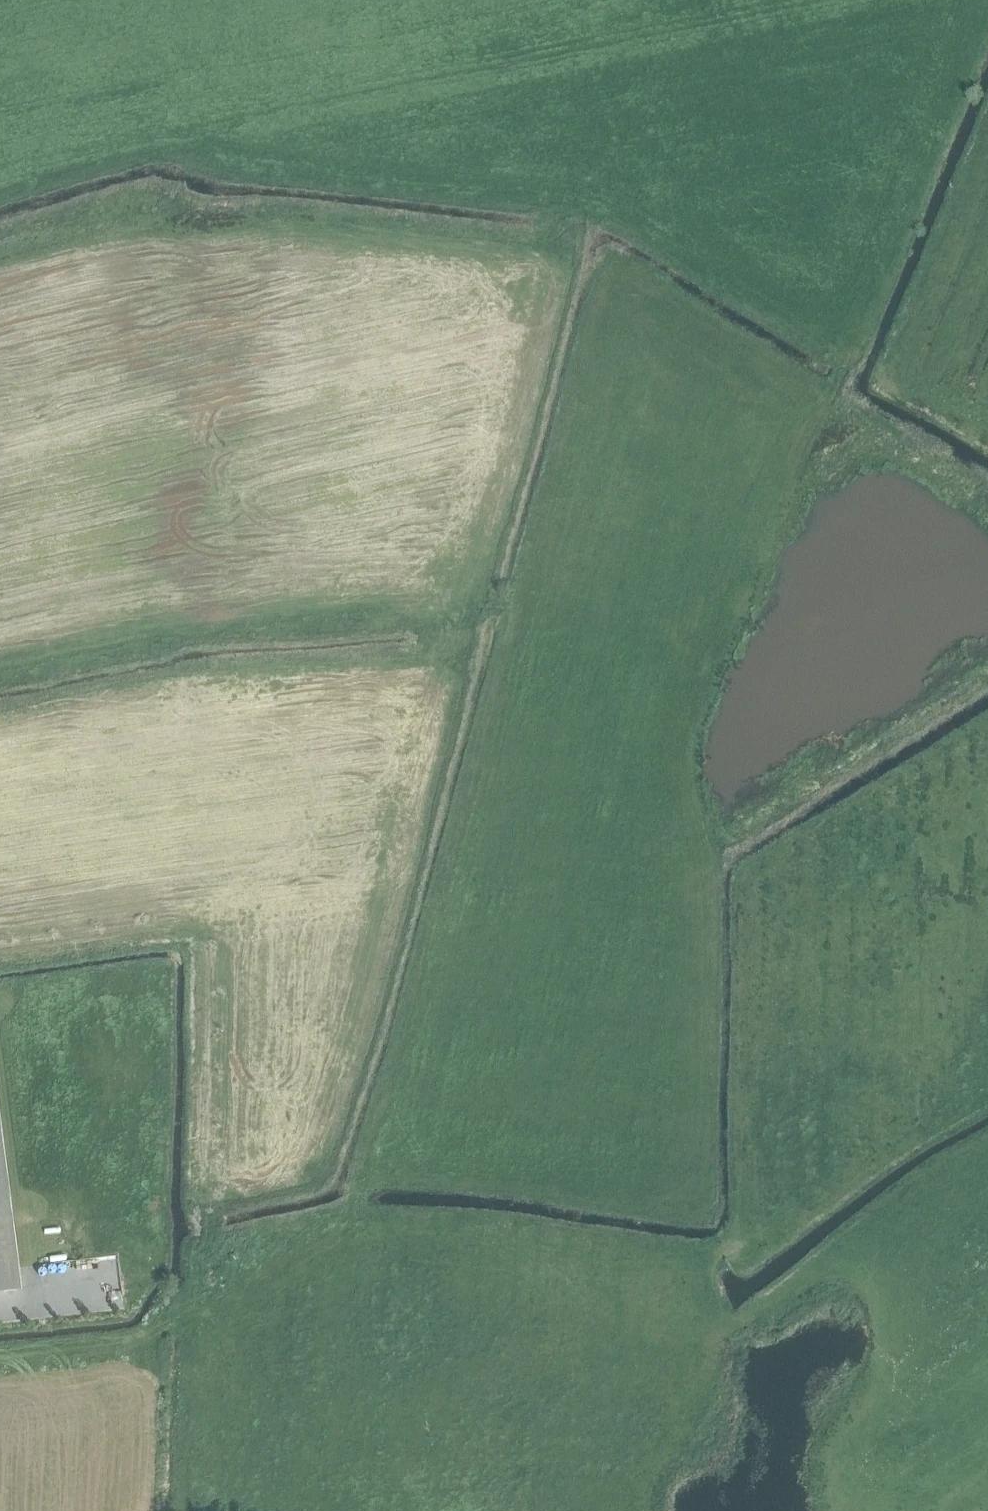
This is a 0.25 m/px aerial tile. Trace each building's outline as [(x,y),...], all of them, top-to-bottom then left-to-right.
[(19,1289),(0,1136),(0,1292),(19,1289)]
